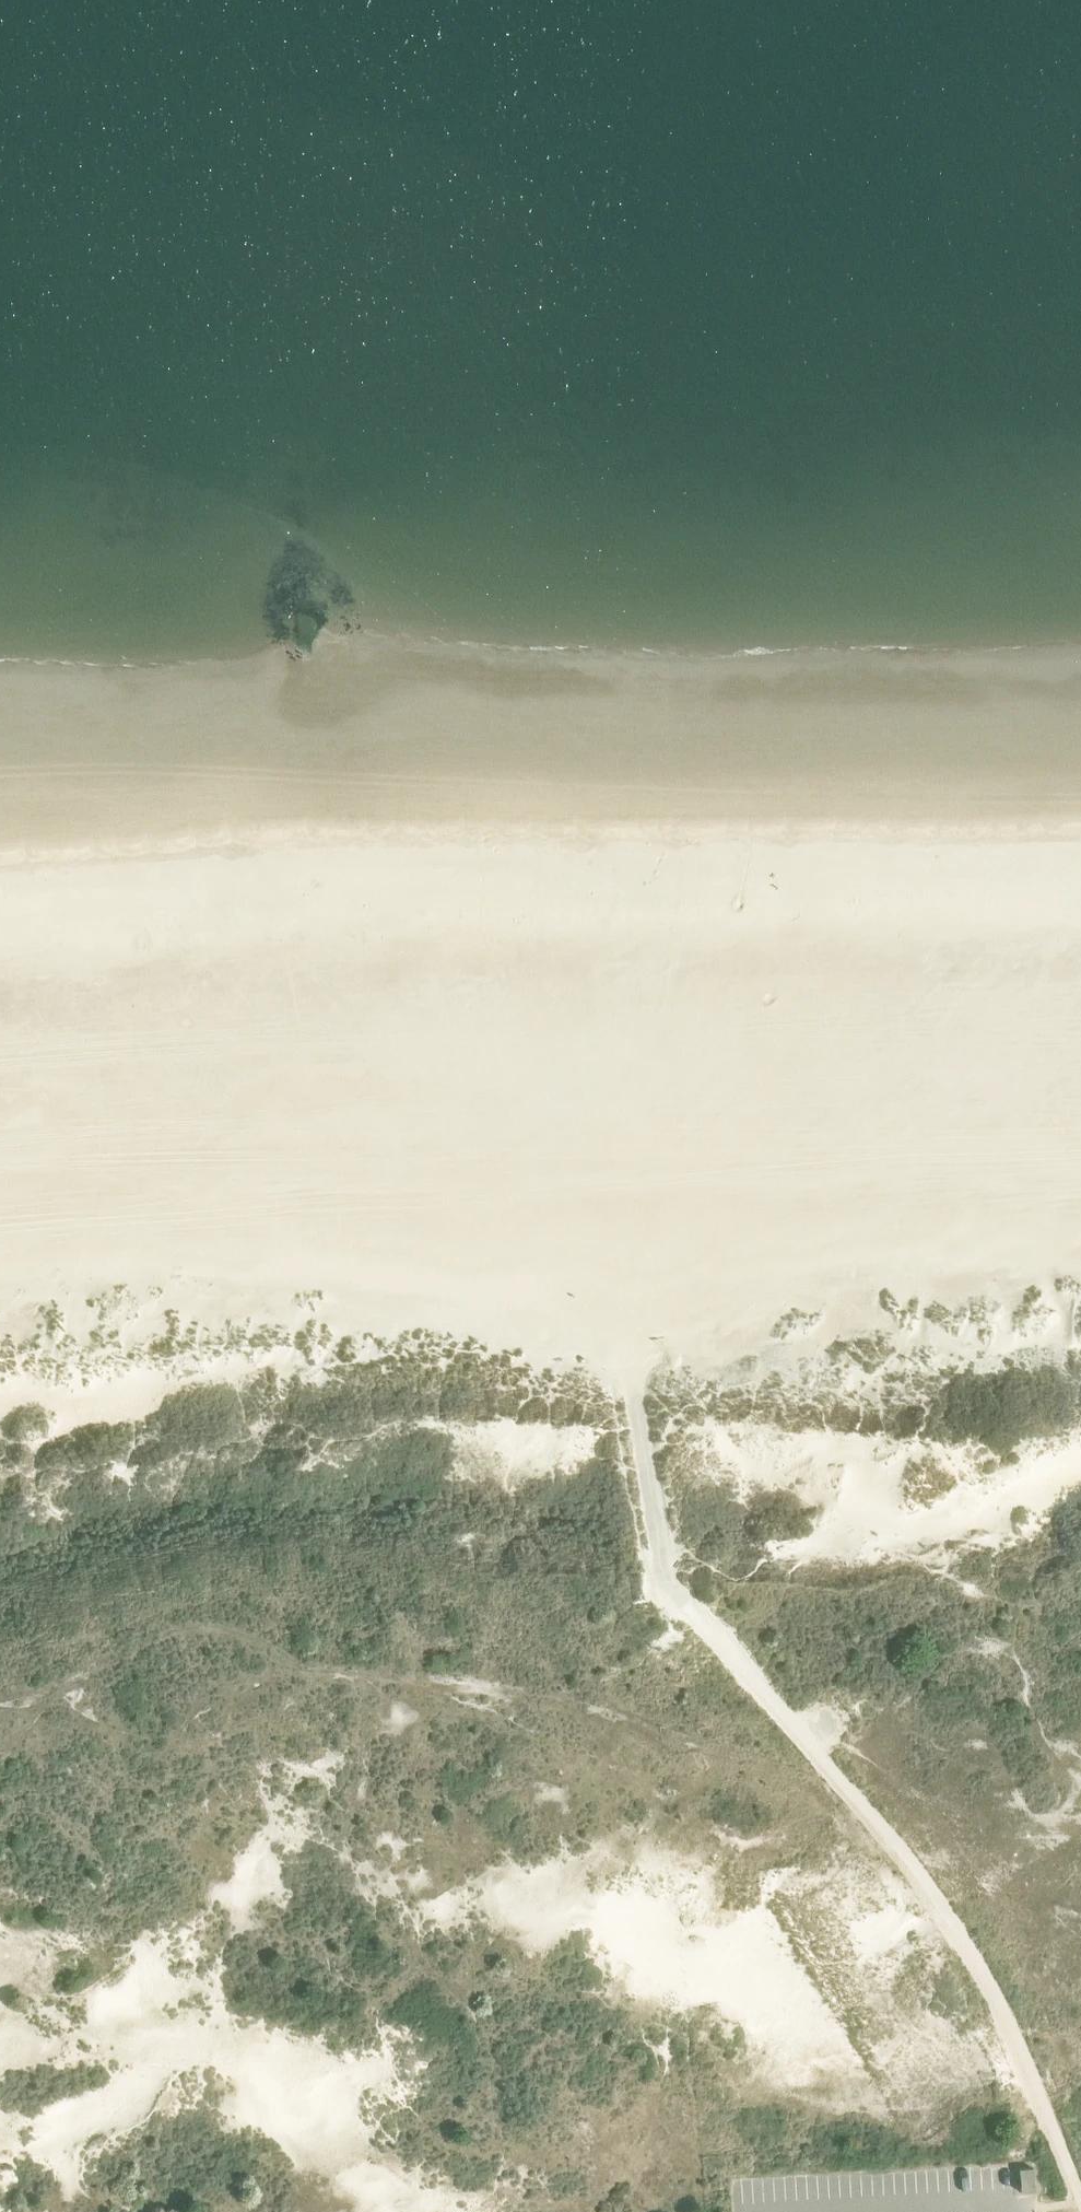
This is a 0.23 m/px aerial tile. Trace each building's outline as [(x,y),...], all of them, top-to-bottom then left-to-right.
[(1040,2163),(1010,2164),(1012,2198),(1041,2197),(1040,2163)]
